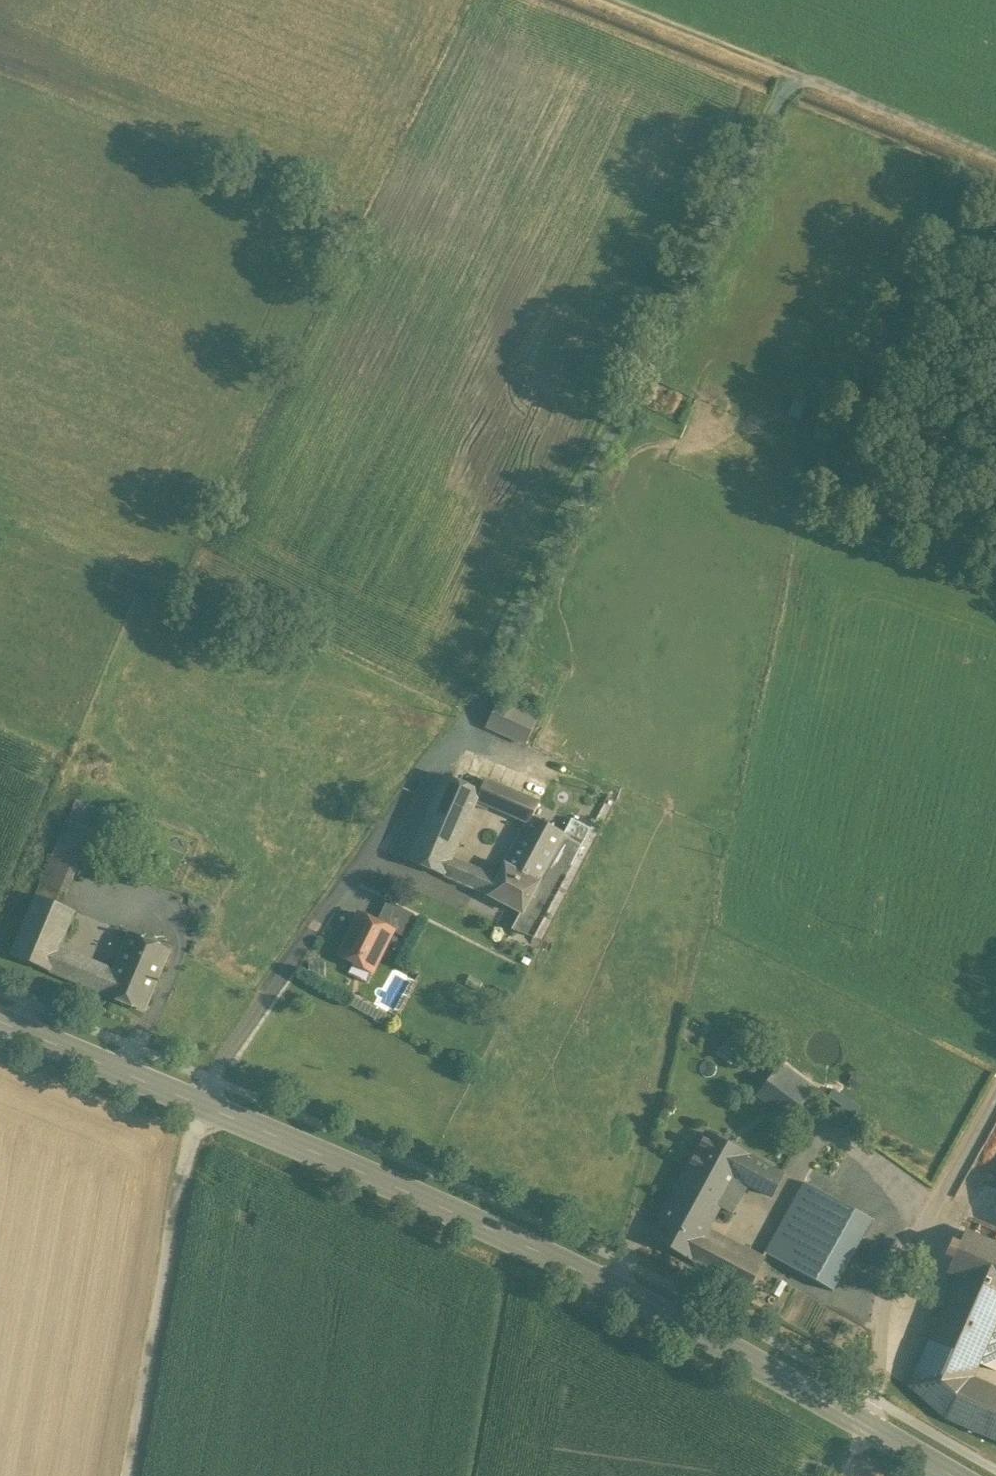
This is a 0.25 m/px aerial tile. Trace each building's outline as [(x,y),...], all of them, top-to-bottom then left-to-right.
[(494,700),(483,726),(528,745),(539,718),(494,700)] [(482,789),(446,773),(409,858),(446,874),(454,856),(479,800),(484,790),(482,789)] [(542,803),(486,779),(482,789),(484,790),(479,800),(531,822),(535,816),(542,803)] [(66,892),(102,806),(76,795),(40,881),(66,892)] [(531,822),(508,864),(540,883),(551,863),(567,834),(535,816),(531,822)] [(487,870),(454,856),(446,874),(480,888),(487,870)] [(540,883),(508,864),(492,893),(525,911),(537,888),(540,883)] [(40,890),(13,955),(51,970),(77,905),(40,890)] [(393,931),(360,914),(339,955),(355,963),(365,960),(376,966),(393,931)] [(157,979),(119,963),(106,993),(145,1009),(157,979)] [(394,967),(372,1008),(364,1004),(360,1011),(387,1026),(414,978),(394,967)] [(782,1173),(714,1137),(713,1137),(708,1134),(691,1167),(714,1180),(744,1195),(750,1182),(772,1193),(782,1173)] [(714,1180),(691,1167),(671,1204),(711,1225),(711,1224),(722,1204),(735,1212),(744,1195),(714,1180)] [(988,1180),(977,1209),(995,1217),(995,1184),(988,1180)] [(808,1181),(766,1252),(771,1255),(771,1254),(833,1291),(874,1220),(808,1181)] [(711,1225),(671,1204),(655,1235),(659,1237),(693,1256),(711,1225)] [(965,1233),(949,1274),(960,1277),(995,1293),(995,1246),(965,1233)] [(823,1298),(827,1288),(763,1260),(753,1280),(770,1287),(775,1276),(823,1298)] [(977,1365),(995,1320),(995,1293),(960,1277),(930,1345),(977,1365)] [(977,1365),(995,1371),(995,1320),(977,1365)] [(966,1377),(973,1380),(977,1365),(930,1345),(925,1359),(966,1377)] [(948,1419),(966,1377),(925,1359),(913,1390),(948,1419)] [(973,1380),(966,1377),(948,1419),(995,1440),(995,1391),(973,1380)]
